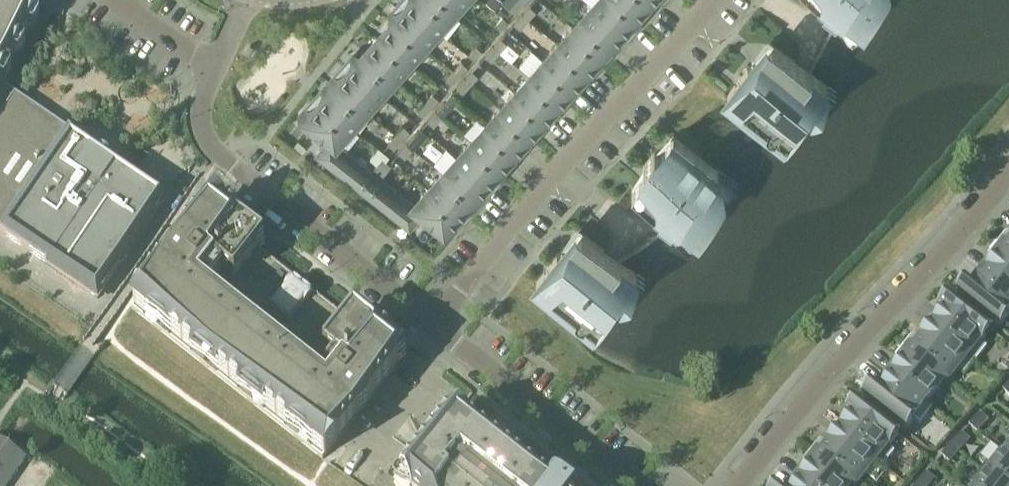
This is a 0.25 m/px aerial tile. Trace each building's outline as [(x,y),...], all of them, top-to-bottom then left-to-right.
[(32,22),(40,8),(28,0),(0,0),(0,81),(32,22)] [(438,30),(452,12),(436,0),(404,0),(403,2),(438,30)] [(458,10),(466,0),(446,0),(458,10)] [(518,0),(516,0),(508,8),(514,13),(523,5),(518,0)] [(620,0),(596,0),(592,4),(627,32),(635,21),(631,18),(636,12),(620,0)] [(636,12),(638,14),(647,3),(645,2),(647,0),(620,0),(636,12)] [(859,22),(877,0),(821,0),(840,15),(841,16),(842,16),(850,22),(856,27),(859,22)] [(399,16),(394,22),(425,46),(438,30),(403,2),(395,13),(399,16)] [(627,32),(592,4),(578,22),(609,46),(615,39),(619,42),(627,32)] [(536,10),(530,5),(522,14),(528,19),(536,10)] [(521,28),(526,22),(528,19),(522,14),(515,22),(521,28)] [(502,15),(496,22),(494,24),(500,29),(507,22),(508,20),(502,15)] [(384,32),(380,38),(410,62),(423,47),(424,48),(425,46),(394,22),(391,20),(382,31),(384,32)] [(558,41),(556,43),(587,67),(590,69),(599,58),(597,57),(603,49),(572,25),(559,42),(558,41)] [(410,62),(380,38),(377,36),(368,47),(370,48),(365,54),(396,78),(408,63),(409,64),(410,62)] [(501,37),(493,46),(500,51),(507,42),(501,37)] [(544,57),(542,59),(573,83),(576,85),(584,74),(582,73),(587,67),(556,43),(545,58),(544,57)] [(482,49),(476,44),(468,53),(474,58),(482,49)] [(731,97),(758,118),(765,124),(767,129),(771,133),(777,133),(787,142),(829,89),(828,89),(811,75),(773,45),(760,61),(756,60),(753,61),(727,94),(731,97)] [(492,60),(500,51),(493,46),(486,55),(492,60)] [(396,78),(365,54),(363,53),(357,60),(353,57),(345,67),(380,95),(393,78),(395,80),(396,78)] [(529,73),(528,75),(558,99),(561,101),(570,90),(568,89),(573,83),(542,59),(530,74),(529,73)] [(454,70),(460,76),(468,67),(462,62),(454,70)] [(341,81),(337,87),(367,111),(380,95),(345,67),(337,77),(341,81)] [(460,76),(454,70),(446,79),(452,84),(460,76)] [(472,70),(465,78),(470,84),(478,75),(472,70)] [(515,89),(513,91),(544,115),(547,117),(555,106),(554,105),(558,99),(528,75),(516,90),(515,89)] [(470,84),(465,78),(457,87),(462,92),(470,84)] [(15,95),(0,85),(0,118),(15,95)] [(325,89),(316,99),(351,127),(364,111),(366,112),(367,111),(337,87),(334,85),(329,92),(325,89)] [(500,106),(499,107),(529,131),(532,134),(541,122),(539,121),(544,115),(513,91),(501,106),(500,106)] [(432,94),(425,103),(431,108),(438,99),(432,94)] [(166,198),(15,95),(0,118),(0,233),(97,299),(166,198)] [(351,127),(316,99),(308,110),(311,112),(303,121),(317,132),(318,130),(330,139),(338,143),(351,127)] [(431,108),(425,103),(417,111),(424,117),(431,108)] [(443,103),(436,112),(441,117),(449,108),(443,103)] [(529,131),(499,107),(487,123),(486,122),(485,123),(515,147),(518,149),(527,139),(525,137),(529,131)] [(441,117),(436,112),(428,120),(434,125),(441,117)] [(471,138),(470,140),(501,164),(503,166),(512,155),(510,153),(515,147),(485,123),(472,139),(471,138)] [(404,126),(396,135),(402,140),(410,132),(404,126)] [(415,134),(407,143),(413,149),(421,140),(415,134)] [(402,140),(396,135),(389,143),(395,149),(402,140)] [(657,151),(653,153),(645,164),(643,168),(645,171),(633,188),(632,188),(655,206),(654,206),(675,223),(677,224),(691,235),(733,182),(729,179),(704,159),(674,135),(660,152),(657,151)] [(338,143),(330,139),(319,153),(327,160),(325,162),(338,172),(340,170),(364,189),(377,174),(338,143)] [(470,140),(457,156),(492,183),(500,173),(496,169),(501,164),(470,140)] [(413,149),(407,143),(399,152),(405,157),(413,149)] [(492,183),(457,156),(443,173),(472,196),(474,198),(480,190),(484,193),(492,183)] [(441,172),(428,188),(463,215),(472,205),(467,202),(472,196),(443,173),(441,172)] [(377,174),(364,189),(388,207),(386,210),(400,221),(402,219),(410,225),(421,211),(415,204),(377,174)] [(428,188),(415,204),(421,211),(433,221),(432,223),(445,233),(453,224),(455,226),(463,215),(428,188)] [(209,212),(133,307),(149,320),(313,450),(324,458),(324,457),(399,362),(400,361),(210,211),(209,212)] [(582,232),(569,248),(566,247),(563,249),(537,282),(539,284),(540,285),(549,292),(574,312),(576,317),(580,320),(585,321),(596,329),(638,276),(621,262),(583,232),(582,232)] [(1008,235),(1008,234),(1007,234),(1005,235),(1004,235),(997,244),(1008,253),(1008,235)] [(981,273),(1008,295),(1008,253),(997,244),(990,253),(990,254),(990,255),(990,256),(990,257),(991,257),(991,258),(992,258),(981,273)] [(981,273),(970,287),(966,284),(956,296),(998,329),(1008,316),(1008,295),(981,273)] [(931,328),(968,357),(990,332),(948,299),(938,311),(942,314),(931,328)] [(910,339),(903,348),(947,382),(968,357),(931,328),(920,342),(915,338),(913,338),(912,338),(911,338),(910,339)] [(947,382),(903,348),(896,357),(896,358),(896,359),(896,360),(897,361),(898,362),(887,376),(926,407),(947,382)] [(1008,371),(1000,365),(992,375),(1000,381),(1008,371)] [(926,407),(887,376),(876,390),(872,387),(862,399),(904,432),(926,407)] [(850,419),(839,432),(876,462),(898,436),(856,403),(846,416),(850,419)] [(976,435),(987,422),(979,415),(968,427),(976,435)] [(468,427),(464,432),(450,421),(422,456),(401,482),(407,485),(543,485),(468,427)] [(811,452),(854,485),(855,485),(876,462),(839,432),(827,447),(824,444),(823,443),(821,443),(820,443),(819,443),(818,444),(811,452)] [(950,446),(959,453),(969,442),(960,434),(950,446)] [(26,458),(0,440),(0,485),(7,485),(26,458)] [(959,453),(950,446),(940,457),(949,465),(959,453)] [(1005,456),(1000,451),(987,466),(992,470),(988,476),(1001,485),(1008,485),(1008,459),(1005,456)] [(811,452),(804,461),(804,462),(804,463),(804,464),(804,465),(805,466),(806,467),(795,481),(801,485),(854,485),(811,452)] [(988,476),(983,471),(971,485),(1001,485),(988,476)] [(563,474),(552,485),(574,485),(563,474)] [(916,485),(930,485),(934,481),(926,474),(916,485)]
